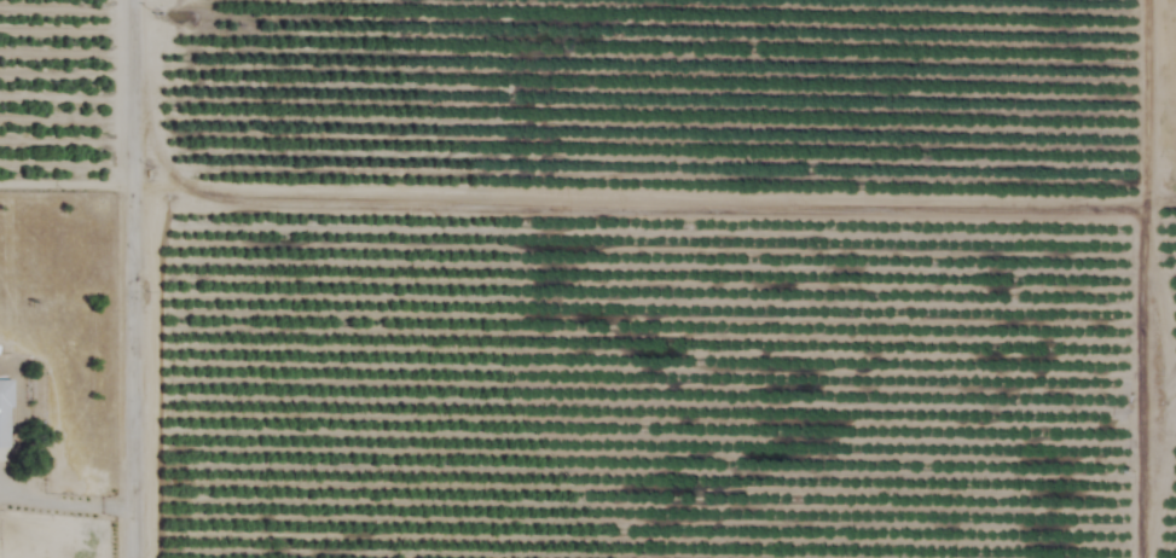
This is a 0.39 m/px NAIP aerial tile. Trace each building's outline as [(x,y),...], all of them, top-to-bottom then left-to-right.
[(0,382),(0,450),(10,450),(10,382),(0,382)]
